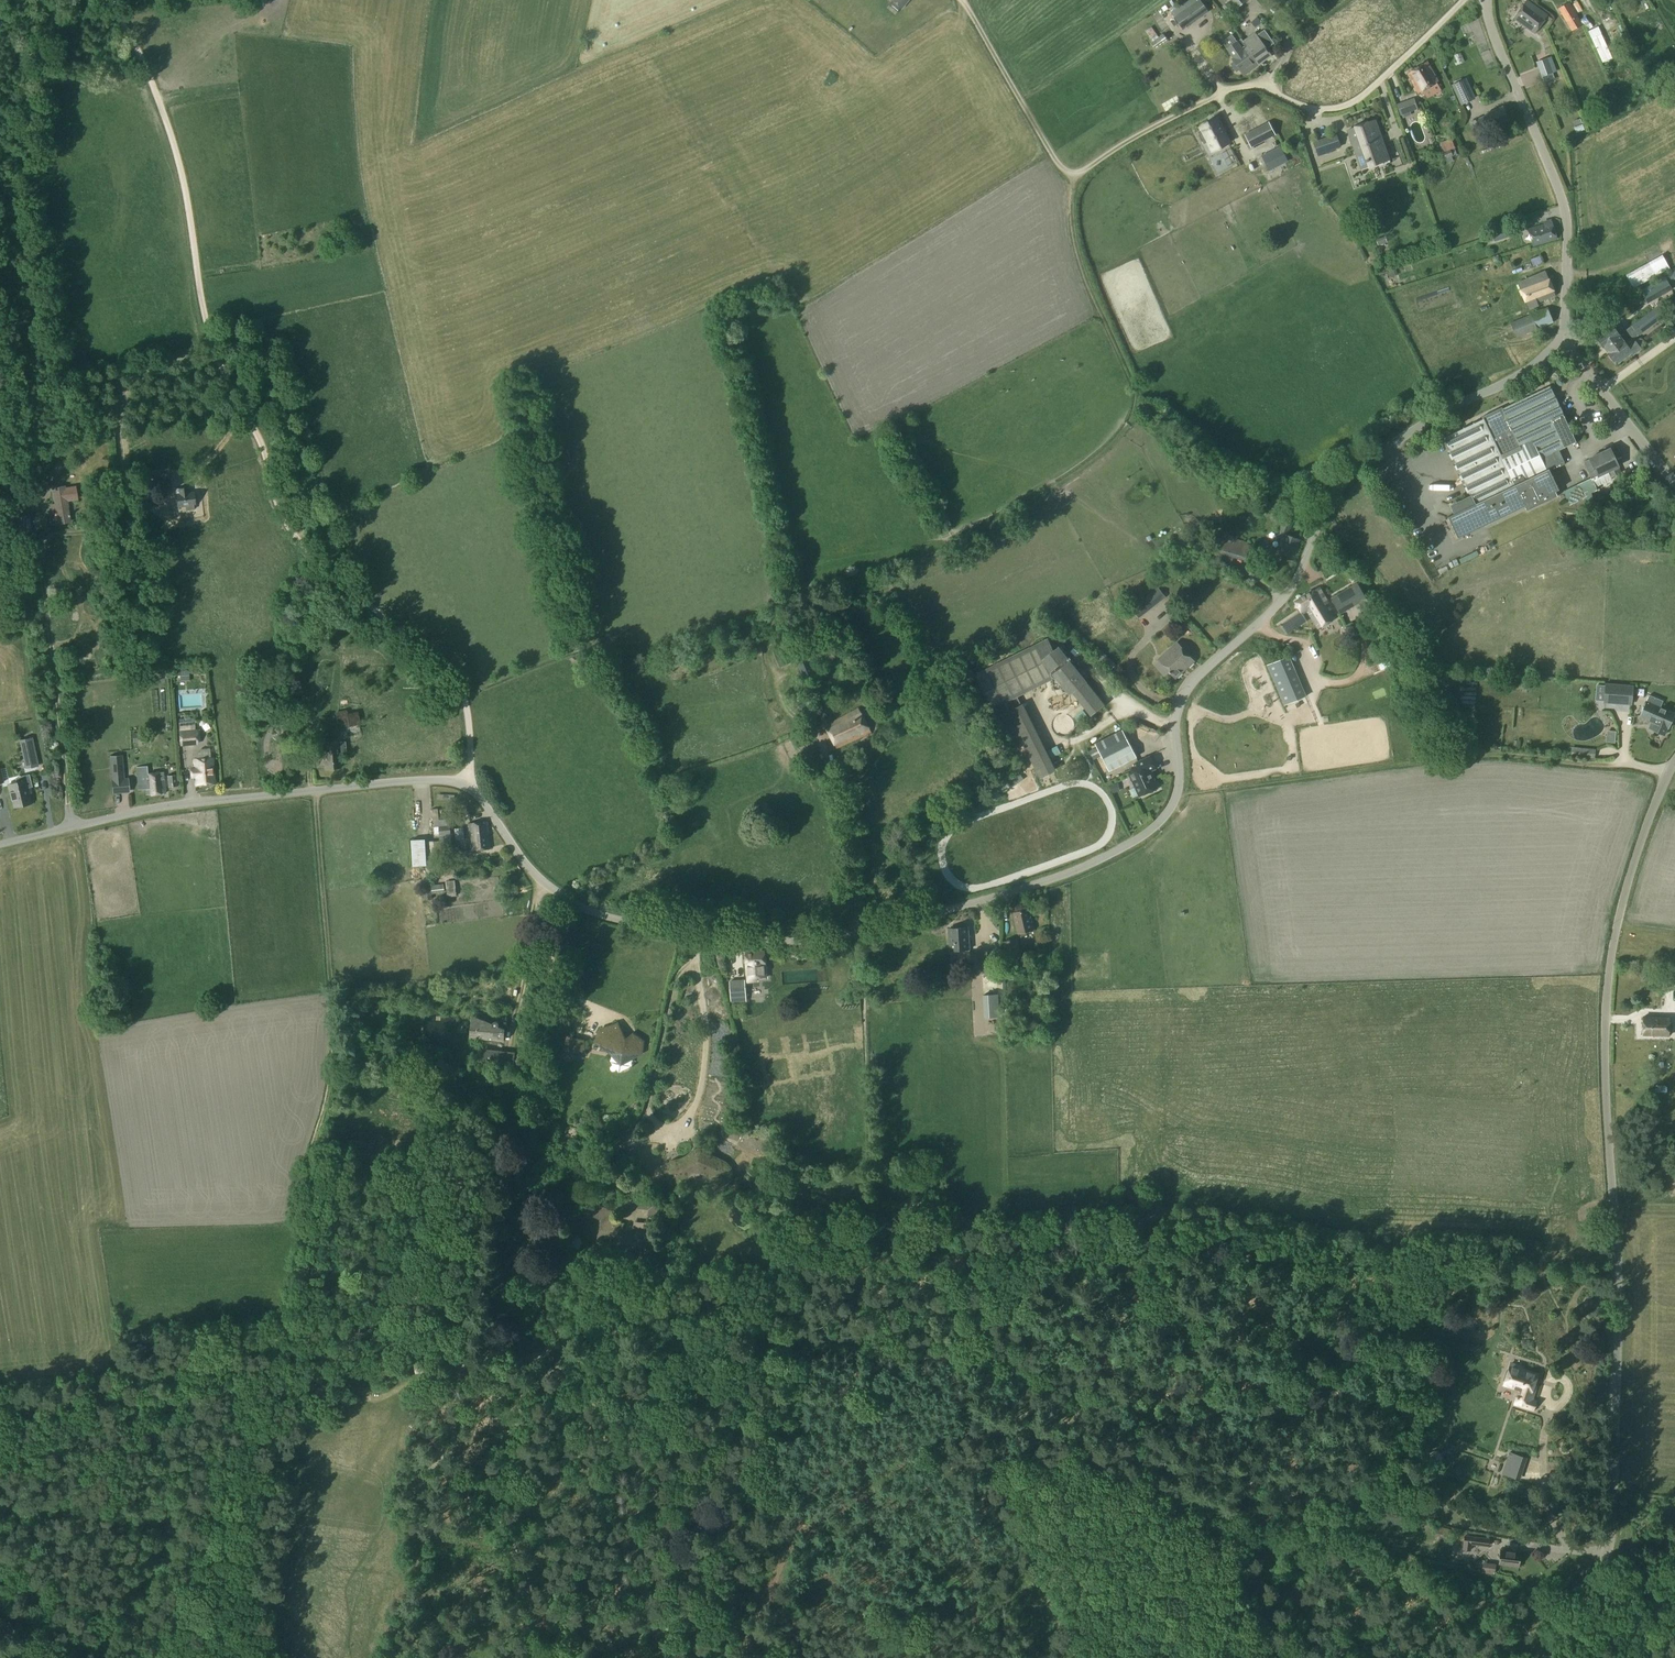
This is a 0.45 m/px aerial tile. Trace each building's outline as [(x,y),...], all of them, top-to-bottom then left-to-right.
[(901,10),(910,0),(891,0),(890,0),(901,10)] [(1182,29),(1208,10),(1201,0),(1199,0),(1174,17),(1182,29)] [(1547,15),(1526,0),(1513,19),(1534,34),(1547,15)] [(1556,6),(1570,29),(1581,23),(1567,0),(1566,0),(1556,6)] [(1233,42),(1243,31),(1238,26),(1228,37),(1233,42)] [(1145,31),(1151,39),(1156,36),(1151,27),(1145,31)] [(1271,56),(1266,49),(1273,44),(1264,30),(1256,36),(1258,39),(1247,47),(1252,54),(1251,55),(1255,61),(1256,60),(1259,64),(1271,56)] [(1237,41),(1226,49),(1232,58),(1234,60),(1230,63),(1236,72),(1240,69),(1244,75),(1254,68),(1259,64),(1256,60),(1255,61),(1251,55),(1252,54),(1247,47),(1241,39),(1237,42),(1237,41)] [(1544,83),(1552,80),(1550,73),(1552,72),(1547,61),(1546,61),(1546,59),(1538,62),(1539,65),(1538,66),(1544,83)] [(1427,61),(1417,67),(1433,95),(1440,90),(1436,83),(1439,81),(1427,61)] [(1417,67),(1407,74),(1418,93),(1420,93),(1421,95),(1424,94),(1427,99),(1433,95),(1417,67)] [(1474,98),(1465,78),(1450,85),(1460,105),(1474,98)] [(1400,115),(1417,109),(1413,98),(1396,104),(1400,115)] [(1485,116),(1472,121),(1477,134),(1491,128),(1508,121),(1502,107),(1485,115),(1485,116)] [(1229,143),(1216,119),(1200,127),(1202,131),(1199,133),(1198,133),(1204,143),(1207,142),(1212,151),(1229,143)] [(1347,131),(1356,156),(1361,170),(1369,167),(1381,163),(1381,161),(1389,158),(1383,142),(1384,142),(1381,136),(1375,121),(1347,131)] [(1251,147),(1274,135),(1268,123),(1263,125),(1245,134),(1251,147)] [(1443,137),(1447,147),(1458,143),(1455,132),(1443,137)] [(1335,135),(1314,142),(1318,155),(1339,147),(1335,135)] [(1442,152),(1443,155),(1444,159),(1445,158),(1446,163),(1452,161),(1450,156),(1456,154),(1454,148),(1442,152)] [(1279,149),(1262,156),(1266,166),(1283,158),(1279,149)] [(1412,157),(1397,161),(1399,168),(1414,164),(1412,157)] [(1548,224),(1528,230),(1533,247),(1558,240),(1552,220),(1548,221),(1548,224)] [(1506,227),(1492,232),(1494,241),(1509,236),(1506,227)] [(1387,244),(1384,237),(1375,240),(1377,247),(1387,244)] [(1533,267),(1542,263),(1539,256),(1529,259),(1533,267)] [(1644,265),(1633,273),(1639,282),(1650,274),(1644,265)] [(1537,303),(1555,296),(1545,271),(1518,281),(1529,309),(1538,306),(1537,303)] [(1665,276),(1647,286),(1655,300),(1673,290),(1665,276)] [(1552,323),(1547,309),(1510,323),(1516,338),(1552,323)] [(1657,321),(1650,312),(1631,326),(1634,330),(1635,331),(1638,336),(1657,321)] [(1631,326),(1625,330),(1628,334),(1634,330),(1631,326)] [(1624,344),(1625,344),(1624,343),(1628,340),(1624,334),(1620,337),(1613,327),(1598,339),(1599,340),(1598,340),(1599,341),(1599,342),(1600,343),(1601,344),(1602,345),(1606,350),(1615,343),(1616,343),(1620,348),(1624,344)] [(1638,336),(1635,331),(1629,335),(1632,339),(1632,340),(1633,339),(1638,336)] [(1640,349),(1633,339),(1632,340),(1632,339),(1625,344),(1624,344),(1620,348),(1616,343),(1615,343),(1606,350),(1610,355),(1609,355),(1610,355),(1610,356),(1611,357),(1611,358),(1612,359),(1613,360),(1614,361),(1616,360),(1618,363),(1631,353),(1633,355),(1640,349)] [(1452,433),(1442,437),(1452,458),(1464,483),(1470,496),(1450,506),(1454,514),(1447,517),(1457,538),(1524,506),(1526,511),(1557,496),(1555,491),(1558,490),(1549,472),(1555,469),(1564,464),(1563,462),(1558,451),(1576,442),(1549,387),(1502,409),(1501,408),(1491,413),(1481,417),(1482,419),(1472,424),(1462,428),(1452,433)] [(1576,428),(1581,433),(1589,426),(1585,421),(1576,428)] [(1590,478),(1584,481),(1562,492),(1569,505),(1582,498),(1587,509),(1595,505),(1590,493),(1596,490),(1595,488),(1611,480),(1610,478),(1620,473),(1617,467),(1618,467),(1614,459),(1620,456),(1616,447),(1609,450),(1609,449),(1588,459),(1589,459),(1582,462),(1590,478)] [(1452,462),(1428,471),(1430,477),(1454,468),(1452,462)] [(144,492),(157,491),(158,491),(171,489),(170,485),(169,481),(161,481),(143,484),(144,492)] [(222,482),(224,495),(231,494),(228,481),(222,482)] [(33,492),(47,490),(45,482),(31,484),(33,492)] [(75,486),(65,488),(58,489),(58,486),(54,486),(54,489),(53,490),(54,499),(55,499),(59,524),(70,523),(66,501),(76,500),(75,486)] [(176,507),(178,507),(185,506),(186,511),(195,510),(194,505),(195,505),(194,493),(189,493),(188,488),(176,489),(177,495),(175,495),(176,507)] [(16,516),(16,532),(31,532),(31,516),(16,516)] [(1293,559),(1301,540),(1288,535),(1293,523),(1283,519),(1278,534),(1282,535),(1275,552),(1293,559)] [(1495,531),(1489,533),(1492,542),(1498,540),(1495,531)] [(1360,584),(1335,587),(1337,606),(1362,603),(1360,584)] [(1138,619),(1164,598),(1157,588),(1147,596),(1137,604),(1130,609),(1138,619)] [(1308,592),(1308,594),(1326,624),(1335,618),(1326,604),(1328,603),(1319,588),(1314,591),(1312,590),(1308,592)] [(1300,612),(1279,626),(1285,635),(1307,621),(1303,614),(1307,612),(1317,629),(1326,624),(1308,594),(1306,594),(1302,596),(1302,598),(1295,602),(1300,612)] [(767,627),(778,623),(776,617),(765,621),(767,627)] [(1047,638),(974,674),(991,710),(1005,703),(1008,710),(1020,704),(1017,697),(1054,678),(1055,678),(1056,678),(1069,695),(1086,681),(1070,661),(1070,660),(1070,659),(1070,658),(1069,657),(1068,657),(1067,657),(1058,646),(1052,650),(1047,638)] [(1175,678),(1194,661),(1177,642),(1158,659),(1175,678)] [(1265,666),(1283,706),(1304,696),(1287,656),(1265,666)] [(1086,681),(1069,695),(1088,720),(1105,705),(1086,681)] [(1631,705),(1633,687),(1633,686),(1604,683),(1603,703),(1631,705)] [(1639,717),(1654,723),(1660,708),(1663,702),(1649,695),(1639,717)] [(1055,774),(1020,704),(1008,710),(1041,781),(1055,774)] [(1063,708),(1055,710),(1058,724),(1066,722),(1063,708)] [(1660,708),(1654,723),(1651,730),(1663,735),(1666,729),(1667,729),(1674,714),(1660,708)] [(835,748),(869,734),(858,710),(825,724),(835,748)] [(345,711),(335,713),(337,725),(348,727),(348,728),(360,724),(357,713),(347,715),(345,711)] [(1608,727),(1609,739),(1618,738),(1617,726),(1608,727)] [(1110,771),(1137,757),(1122,729),(1095,744),(1110,771)] [(200,730),(181,732),(182,745),(198,744),(198,740),(201,740),(200,730)] [(141,733),(131,733),(132,744),(141,743),(141,733)] [(31,738),(18,741),(25,770),(37,767),(31,738)] [(1051,746),(1057,754),(1065,748),(1059,740),(1051,746)] [(345,742),(339,743),(338,741),(322,743),(324,769),(341,768),(339,753),(345,752),(345,742)] [(1585,748),(1571,747),(1570,756),(1584,757),(1585,748)] [(1139,769),(1129,774),(1139,796),(1157,788),(1150,771),(1155,769),(1149,757),(1136,763),(1139,769)] [(212,758),(194,759),(195,769),(191,770),(191,777),(196,776),(197,785),(214,784),(212,758)] [(163,772),(147,774),(147,767),(137,767),(137,776),(138,790),(146,790),(146,796),(166,794),(163,772)] [(169,787),(177,786),(176,775),(167,776),(169,787)] [(128,780),(116,781),(111,781),(112,793),(129,792),(128,780)] [(25,781),(22,781),(8,785),(14,808),(31,804),(25,781)] [(1116,784),(1109,785),(1110,793),(1118,792),(1116,784)] [(472,851),(491,849),(488,821),(469,823),(472,851)] [(450,825),(436,827),(437,835),(439,835),(440,845),(442,844),(443,847),(443,851),(452,850),(450,825)] [(462,828),(454,829),(456,840),(464,839),(462,828)] [(418,864),(425,864),(424,840),(416,841),(411,841),(413,865),(418,864)] [(439,841),(427,842),(428,849),(429,856),(434,856),(434,849),(439,848),(439,841)] [(456,896),(454,881),(445,882),(447,897),(456,896)] [(1027,935),(1026,931),(1033,930),(1028,909),(1012,913),(1017,933),(1019,933),(1020,937),(1027,935)] [(949,951),(969,950),(968,927),(948,929),(949,951)] [(1017,940),(1003,943),(1007,961),(1021,958),(1017,940)] [(757,978),(766,978),(764,951),(746,952),(748,981),(757,981),(757,978)] [(1671,973),(1671,977),(1661,977),(1660,984),(1670,984),(1674,984),(1674,974),(1671,973)] [(730,1003),(745,1002),(744,981),(729,981),(730,1003)] [(983,1017),(999,1016),(998,993),(982,994),(983,1017)] [(499,1027),(499,1023),(497,1022),(495,1021),(493,1022),(492,1024),(476,1017),(475,1021),(476,1021),(475,1028),(474,1028),(473,1038),(475,1038),(475,1040),(493,1042),(493,1040),(504,1041),(504,1029),(499,1027)] [(1643,1017),(1642,1026),(1668,1027),(1668,1018),(1643,1017)] [(601,1030),(596,1041),(615,1051),(614,1054),(615,1054),(621,1061),(630,1057),(631,1057),(630,1053),(641,1052),(642,1042),(633,1035),(629,1041),(622,1040),(617,1025),(601,1030)] [(1668,1027),(1642,1026),(1642,1035),(1668,1036),(1668,1027)] [(572,1039),(566,1049),(566,1050),(567,1049),(574,1057),(584,1053),(583,1041),(572,1039)] [(487,1051),(486,1061),(501,1062),(502,1052),(487,1051)] [(525,1162),(531,1148),(524,1145),(518,1159),(525,1162)] [(630,1180),(626,1190),(633,1193),(636,1188),(637,1182),(630,1180)] [(595,1249),(610,1250),(612,1238),(619,1235),(625,1223),(615,1221),(617,1213),(596,1204),(584,1199),(577,1211),(590,1215),(601,1219),(595,1249)] [(656,1217),(657,1205),(650,1205),(648,1217),(656,1217)] [(578,1255),(579,1245),(569,1245),(568,1254),(574,1254),(578,1255)] [(1511,1363),(1504,1385),(1515,1388),(1521,1390),(1519,1397),(1518,1396),(1517,1397),(1515,1404),(1533,1410),(1535,1402),(1531,1401),(1533,1393),(1531,1393),(1533,1385),(1537,1375),(1522,1370),(1523,1367),(1511,1363)] [(1461,1426),(1470,1424),(1468,1415),(1459,1417),(1461,1426)] [(1521,1466),(1523,1457),(1509,1453),(1506,1461),(1521,1466)] [(1462,1550),(1471,1551),(1471,1545),(1488,1547),(1489,1539),(1464,1536),(1462,1550)] [(1521,1564),(1523,1550),(1503,1547),(1501,1562),(1521,1564)]
